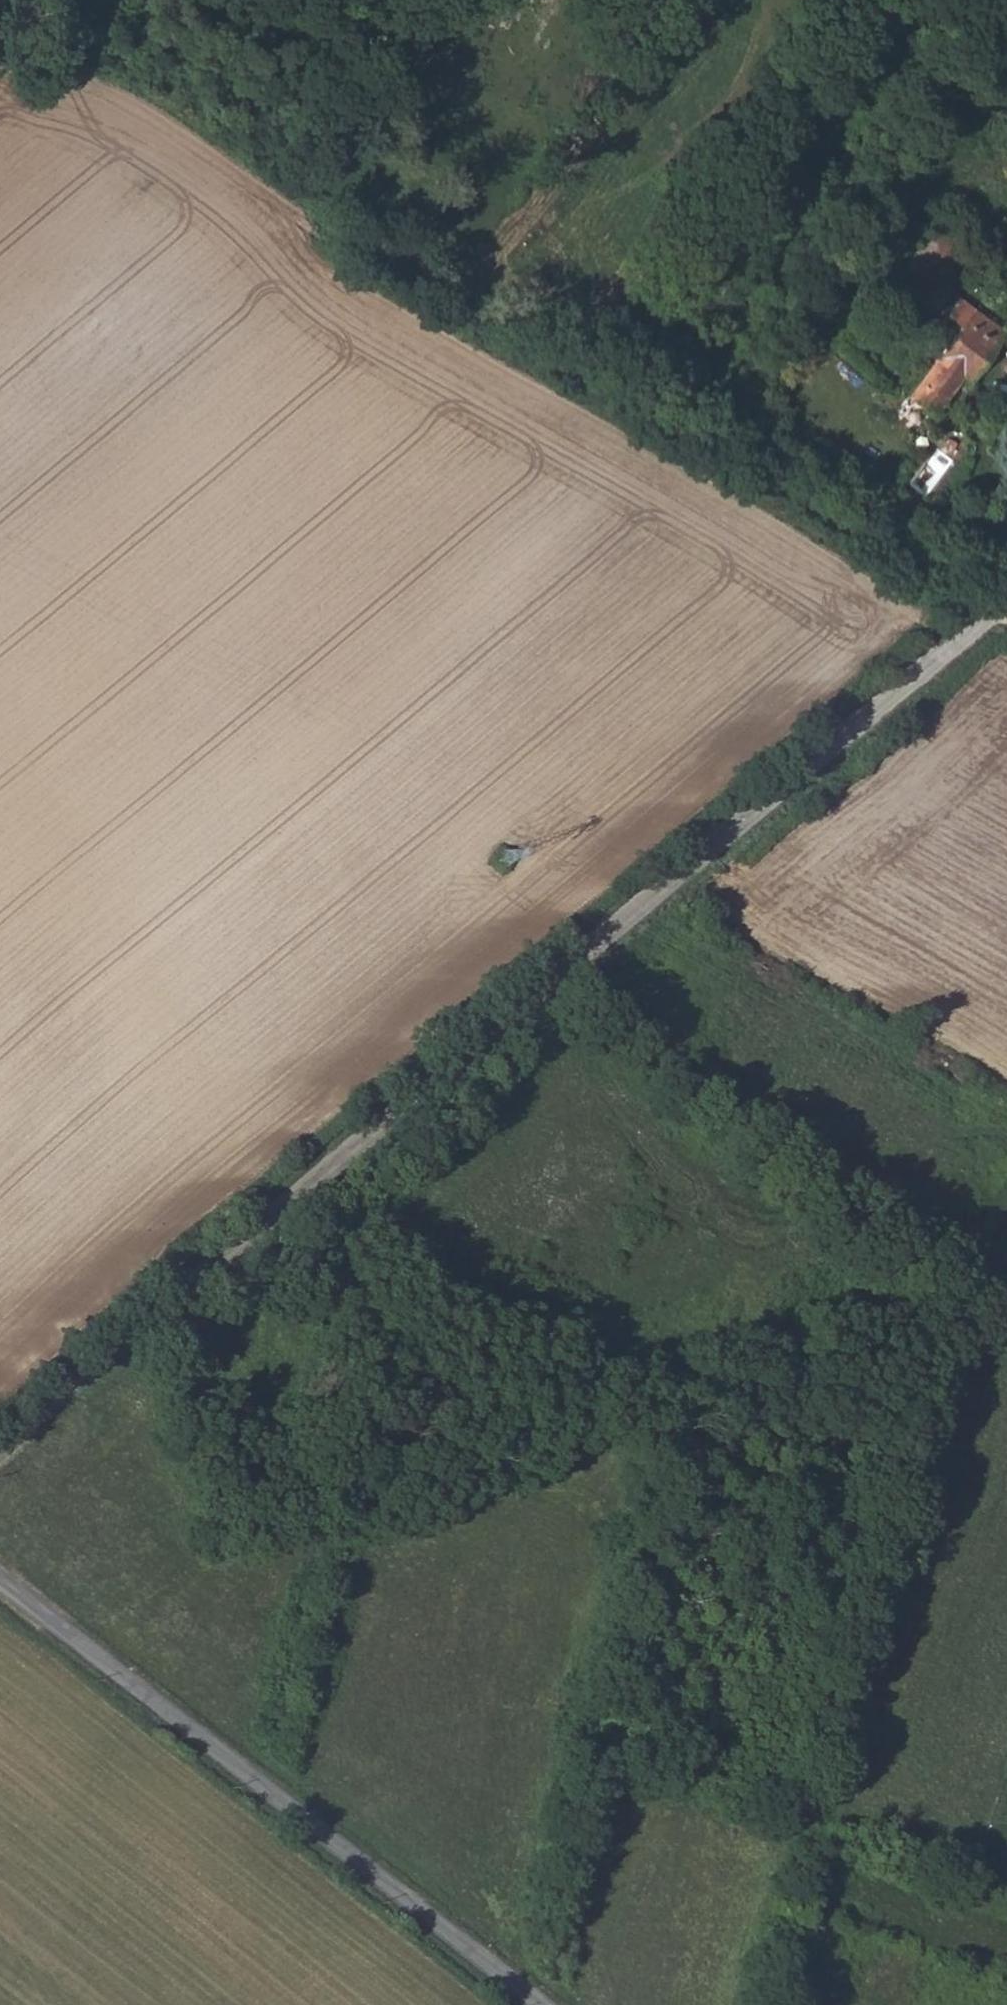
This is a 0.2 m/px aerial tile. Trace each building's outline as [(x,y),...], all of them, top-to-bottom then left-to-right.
[(899,391),(927,412),(958,370),(967,376),(1002,329),(1000,327),(965,302),(899,391)]
